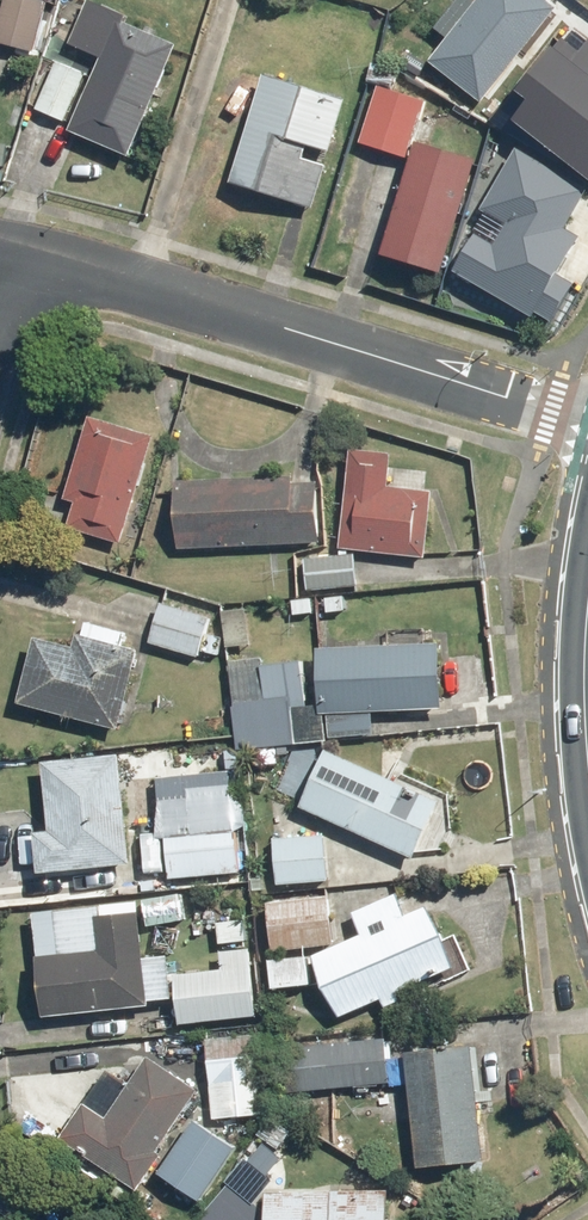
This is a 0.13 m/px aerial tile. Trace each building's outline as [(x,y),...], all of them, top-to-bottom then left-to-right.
[(49,1),(46,0),(9,0),(0,39),(0,43),(36,52),(49,1)] [(432,65),(483,105),(558,11),(544,0),(484,0),(432,65)] [(130,159),(184,44),(93,2),(73,44),(107,60),(93,89),(86,86),(68,125),(73,127),(71,132),(130,159)] [(511,118),(587,175),(587,42),(575,32),(511,118)] [(66,122),(86,74),(57,62),(37,110),(66,122)] [(229,119),(252,126),(236,183),(318,207),(350,98),(267,74),(265,81),(242,74),(229,119)] [(429,101),(381,87),(364,143),(412,157),(429,101)] [(475,156),(422,140),(389,252),(442,267),(475,156)] [(515,153),(450,278),(538,323),(583,237),(566,229),(586,190),(515,153)] [(123,543),(157,436),(94,416),(60,523),(123,543)] [(398,452),(352,448),(343,548),(363,550),(431,556),(436,493),(395,490),(398,452)] [(179,480),(181,548),(323,544),(321,476),(179,480)] [(360,588),(362,557),(311,553),(308,584),(360,588)] [(210,633),(215,617),(164,601),(151,644),(202,659),(204,650),(221,655),(227,638),(210,633)] [(254,606),(226,609),(230,644),(258,641),(254,606)] [(39,636),(21,702),(122,730),(144,652),(125,647),(128,634),(90,623),(87,634),(79,632),(75,647),(39,636)] [(377,714),(450,715),(450,647),(321,646),(321,714),(329,714),(329,740),(377,741),(377,714)] [(237,749),(326,745),(325,720),(319,720),(319,706),(310,706),(308,658),(232,663),(237,749)] [(329,748),(302,805),(417,859),(444,801),(329,748)] [(38,832),(41,870),(135,863),(126,754),(50,760),(55,831),(38,832)] [(168,830),(171,877),(247,873),(244,825),(168,830)] [(329,834),(279,832),(277,883),(326,885),(329,834)] [(365,936),(316,955),(339,1016),(384,999),(388,1007),(403,1001),(399,989),(455,967),(431,904),(408,912),(401,894),(356,912),(365,936)] [(333,899),(273,900),(273,947),(334,946),(333,899)] [(39,909),(46,1015),(151,1008),(150,999),(179,997),(176,957),(145,960),(141,902),(39,909)] [(223,972),(179,977),(184,1023),(260,1015),(253,949),(221,952),(223,972)] [(316,955),(274,956),(274,989),(316,989),(316,955)] [(265,1035),(211,1039),(212,1053),(191,1055),(194,1084),(215,1082),(217,1118),(272,1114),(265,1035)] [(291,1046),(294,1089),(391,1083),(388,1040),(291,1046)] [(476,1044),(409,1050),(419,1167),(486,1162),(476,1044)] [(160,1150),(201,1091),(195,1086),(153,1058),(115,1113),(95,1100),(69,1138),(143,1189),(167,1154),(160,1150)] [(204,1201),(241,1149),(199,1119),(162,1170),(204,1201)] [(272,1189),(272,1219),(395,1219),(395,1190),(272,1189)] [(270,1218),(229,1190),(208,1219),(268,1219),(270,1218)]
